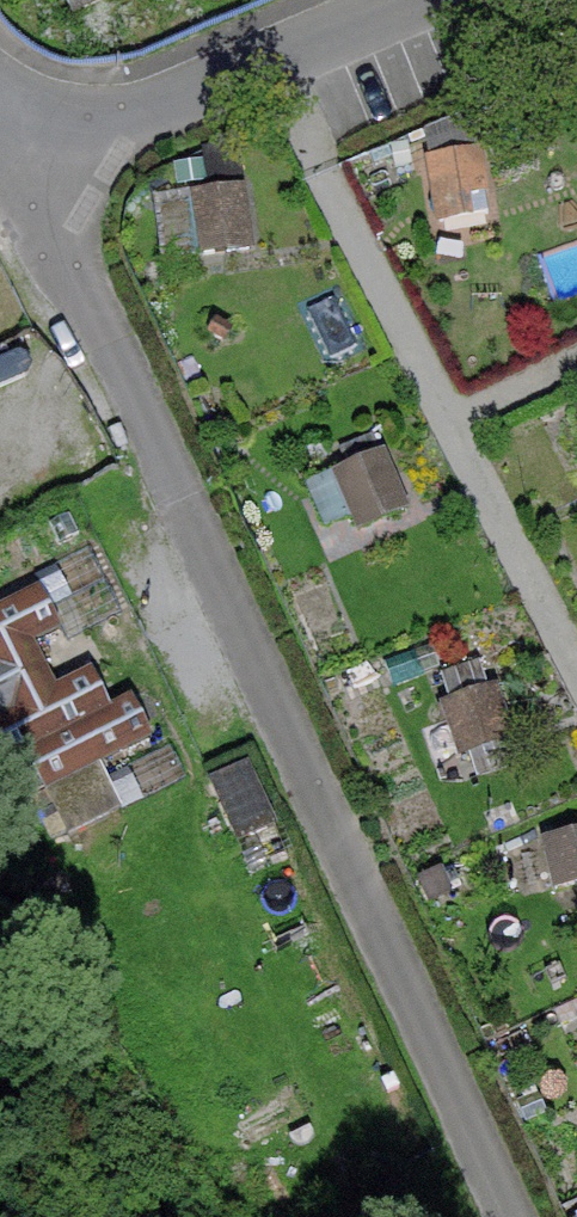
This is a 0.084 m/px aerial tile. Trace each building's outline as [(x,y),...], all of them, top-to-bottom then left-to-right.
[(74,15),(108,0),(67,0),(74,15)] [(478,154),(430,162),(436,198),(484,191),(478,154)] [(243,190),(195,196),(198,232),(247,227),(243,190)] [(381,454),(336,474),(351,508),(396,488),(381,454)] [(41,587),(0,608),(0,753),(6,764),(27,754),(113,710),(93,672),(56,690),(32,643),(62,628),(41,587)] [(491,689),(446,706),(459,741),(504,724),(491,689)] [(113,710),(27,754),(47,792),(154,737),(135,699),(113,710)] [(282,827),(250,760),(206,781),(239,847),(282,827)] [(547,843),(558,888),(561,888),(557,870),(576,866),(576,836),(547,843)]
